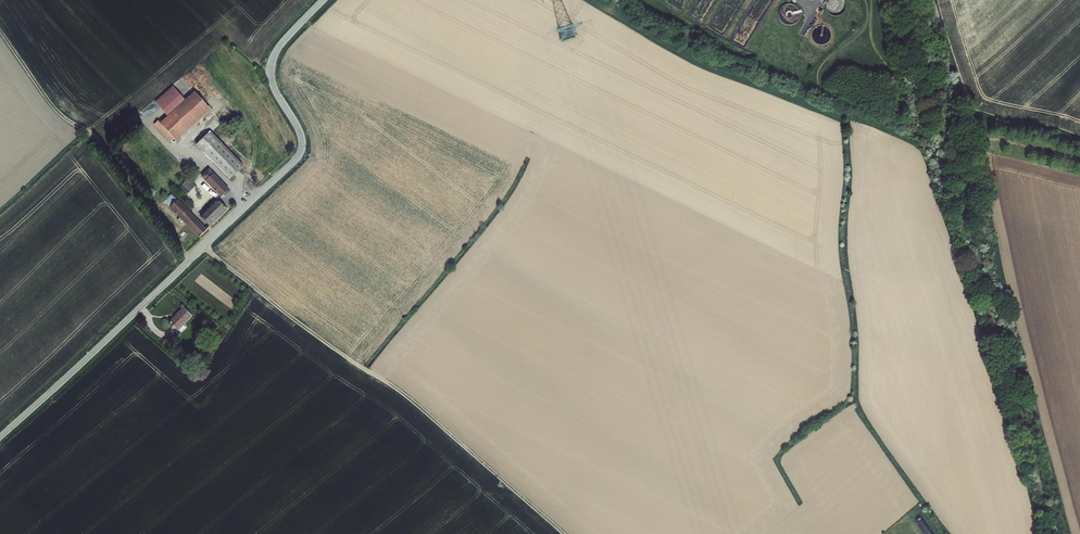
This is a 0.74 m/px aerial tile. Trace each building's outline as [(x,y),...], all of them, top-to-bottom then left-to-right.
[(155,102),(167,117),(185,101),(173,87),(155,102)] [(209,111),(194,93),(185,101),(167,117),(159,124),(175,141),(209,111)] [(229,180),(244,167),(211,132),(197,145),(229,180)] [(229,191),(210,170),(203,176),(222,197),(229,191)] [(196,186),(191,180),(184,186),(189,192),(196,186)] [(206,231),(179,201),(171,208),(199,238),(206,231)] [(226,211),(217,202),(201,218),(210,227),(226,211)] [(192,316),(183,309),(170,323),(178,330),(192,316)]
